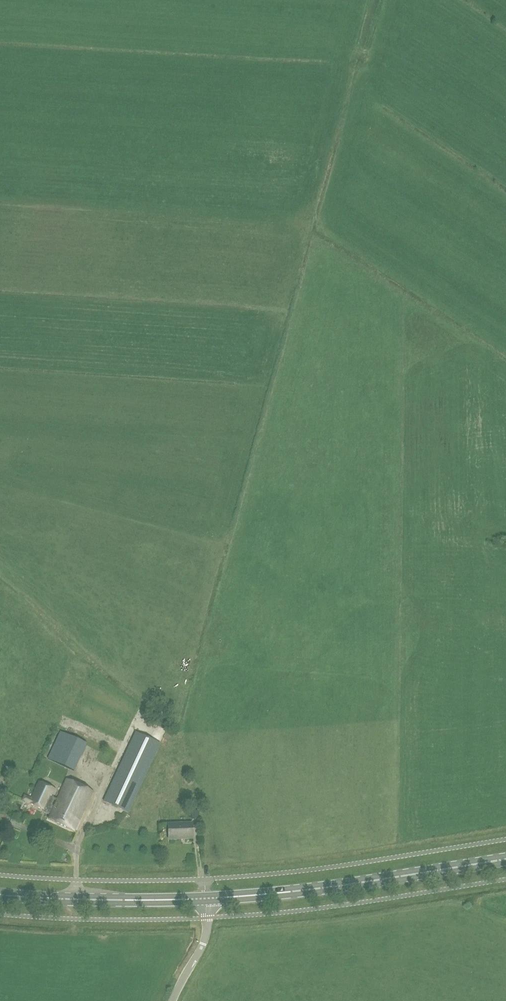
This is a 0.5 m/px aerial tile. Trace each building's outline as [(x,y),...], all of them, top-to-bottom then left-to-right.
[(85,686),(87,681),(82,679),(84,673),(74,669),(69,682),(79,685),(79,684),(85,686)] [(100,687),(96,697),(111,702),(115,693),(100,687)] [(61,731),(48,758),(74,771),(87,743),(61,731)] [(135,732),(104,801),(128,812),(160,744),(135,732)] [(92,756),(103,761),(108,750),(96,745),(92,756)] [(59,777),(64,767),(51,760),(46,771),(59,777)] [(39,782),(32,798),(24,795),(21,801),(29,804),(51,814),(48,820),(74,832),(93,793),(67,780),(58,799),(52,796),(55,790),(39,782)] [(169,840),(193,839),(192,823),(168,823),(169,840)]
